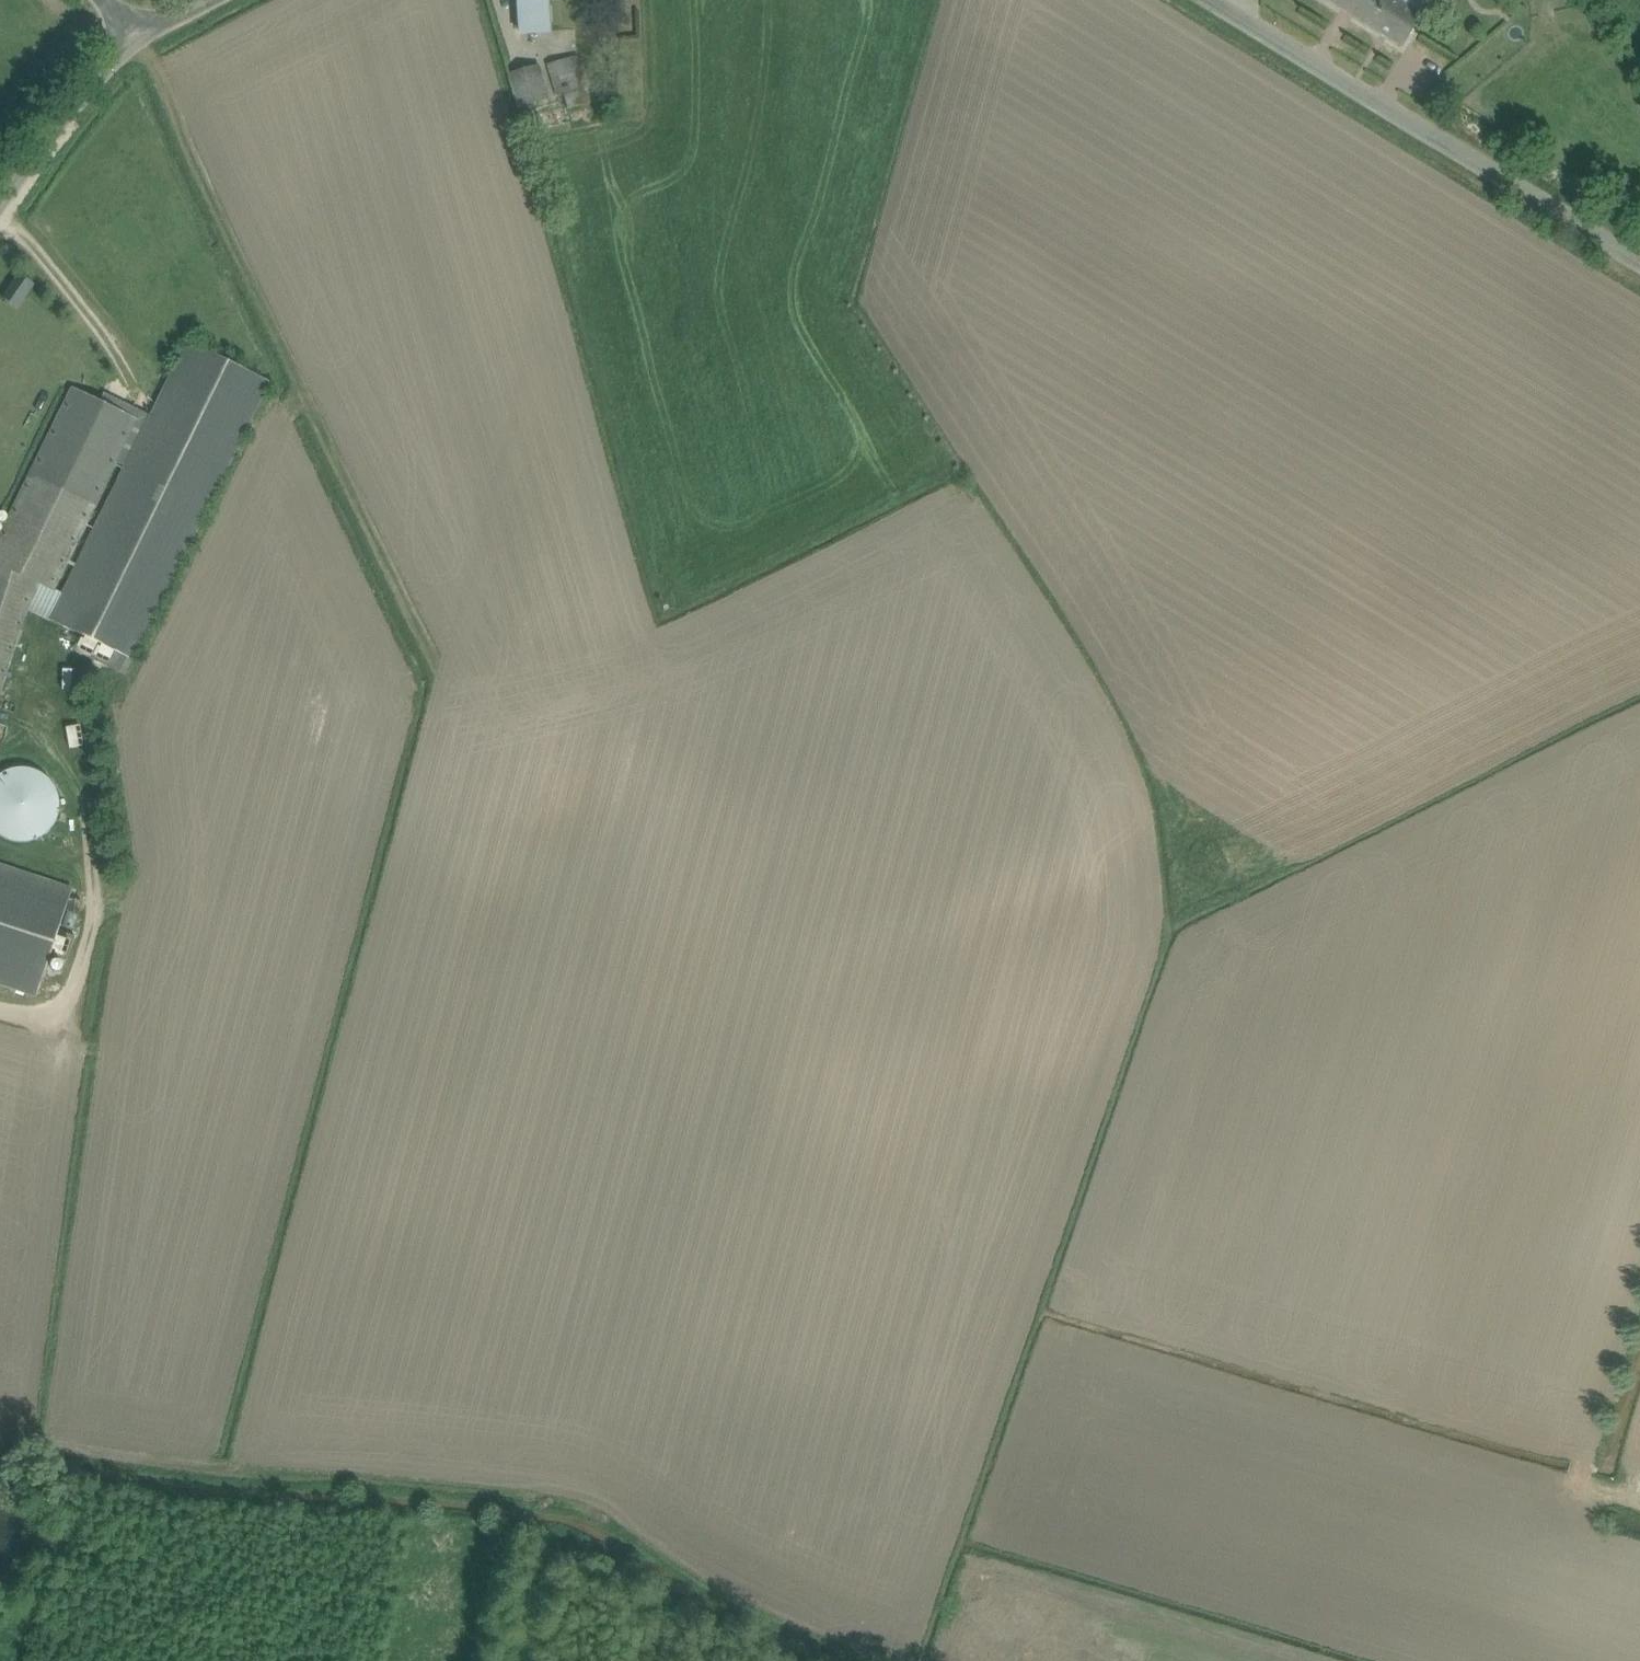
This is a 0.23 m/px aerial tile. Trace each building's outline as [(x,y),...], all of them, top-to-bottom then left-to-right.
[(520,33),(549,31),(548,0),(518,0),(520,33)] [(1422,15),(1398,0),(1328,0),(1402,47),(1422,15)] [(590,101),(577,55),(548,64),(557,97),(563,94),(567,108),(590,101)] [(570,151),(608,141),(601,114),(563,125),(564,132),(558,133),(541,64),(508,72),(533,162),(564,153),(562,144),(567,143),(570,151)] [(17,308),(34,284),(20,274),(3,298),(17,308)] [(29,609),(133,660),(270,381),(187,341),(64,595),(55,591),(135,421),(72,390),(0,537),(0,696),(29,609)] [(42,836),(50,828),(57,817),(59,801),(56,785),(46,775),(33,768),(19,767),(5,772),(0,775),(0,832),(8,837),(22,840),(42,836)] [(32,994),(70,883),(0,861),(0,982),(32,994)]
